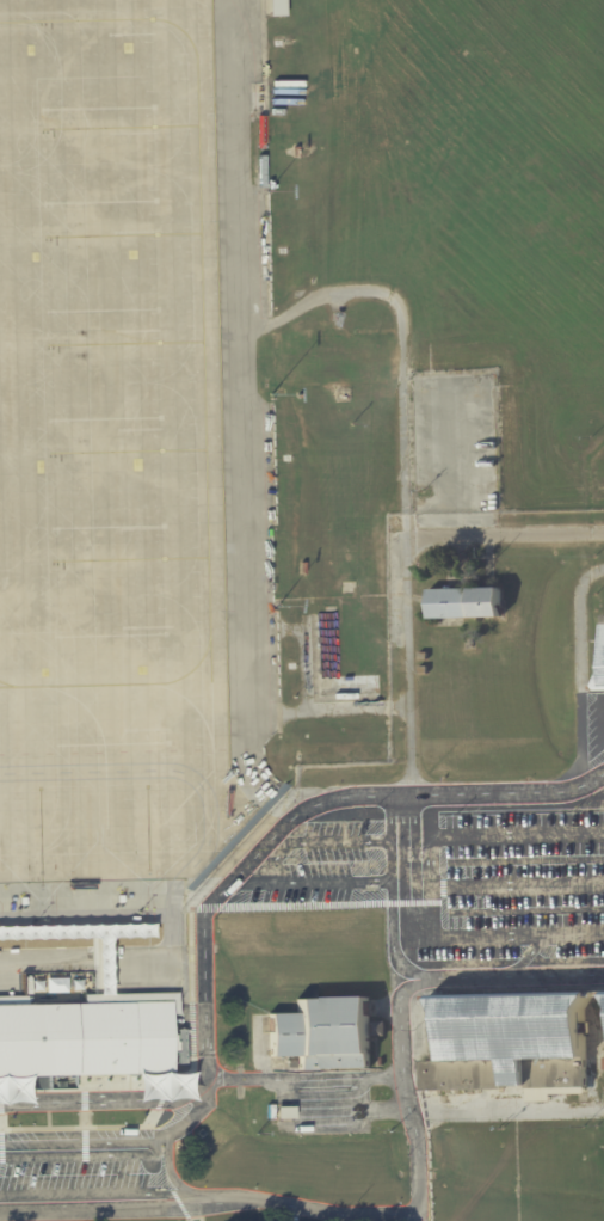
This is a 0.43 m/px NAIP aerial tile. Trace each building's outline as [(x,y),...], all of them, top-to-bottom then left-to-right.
[(266,17),(266,0),(282,0),(282,17),(266,17)] [(468,484),(468,478),(479,478),(479,486),(479,508),(475,508),(475,510),(472,510),(472,508),(470,508),(470,487),(469,485),(468,484)] [(481,487),(479,485),(480,481),(480,478),(489,478),(489,486),(488,486),(489,508),(486,508),(486,510),(482,510),(482,508),(481,508),(481,487)] [(356,591),(341,593),(340,581),(356,581),(356,591)] [(494,588),(500,588),(500,618),(430,619),(430,590),(449,589),(449,587),(455,587),(455,589),(494,588)] [(337,621),(338,675),(378,674),(380,695),(316,698),(314,613),(337,612),(337,621)] [(92,937),(93,993),(82,993),(82,1002),(94,1002),(131,1002),(131,1001),(170,1000),(171,1013),(177,1012),(177,992),(115,993),(113,937),(153,935),(152,921),(0,924),(0,938),(92,937)] [(505,1088),(423,1091),(421,1061),(437,1061),(437,1012),(431,1002),(424,1002),(424,996),(596,993),(596,999),(588,999),(586,1008),(586,1023),(592,1023),(592,1033),(587,1033),(588,1093),(553,1093),(553,1100),(530,1102),(529,1088),(528,1088),(528,1086),(505,1086),(505,1088)] [(365,1001),(366,1055),(369,1054),(369,1068),(298,1070),(298,1056),(270,1056),(269,1013),(294,1013),(294,998),(365,996),(365,1001)] [(73,1075),(0,1075),(0,1003),(82,1002),(94,1002),(131,1002),(131,1001),(170,1000),(171,1013),(172,1073),(156,1073),(156,1087),(134,1087),(134,1074),(105,1074),(105,1090),(73,1090),(73,1075)] [(384,1036),(370,1036),(370,1021),(384,1021),(384,1036)] [(272,1109),(272,1106),(290,1105),(290,1118),(272,1118),(272,1109)]
